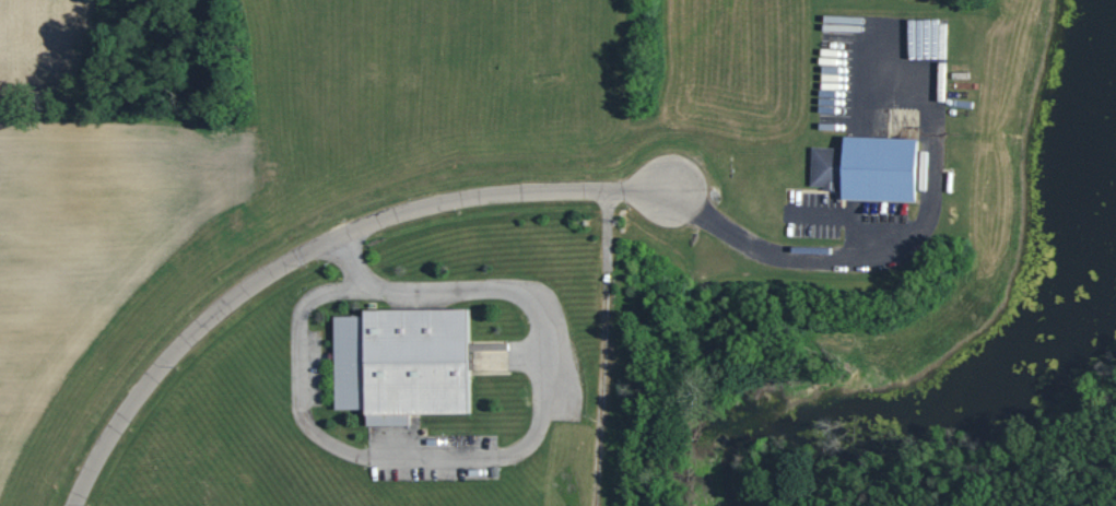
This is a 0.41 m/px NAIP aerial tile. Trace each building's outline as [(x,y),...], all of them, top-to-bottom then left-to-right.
[(819,30),(850,31),(850,17),(820,16),(819,30)] [(810,147),(809,186),(822,186),(822,190),(839,191),(838,199),(912,201),(913,140),(840,138),(840,147),(810,147)] [(341,410),(372,410),(372,426),(414,426),(414,413),(481,413),(480,308),(375,309),(375,315),(340,316),(341,410)]
